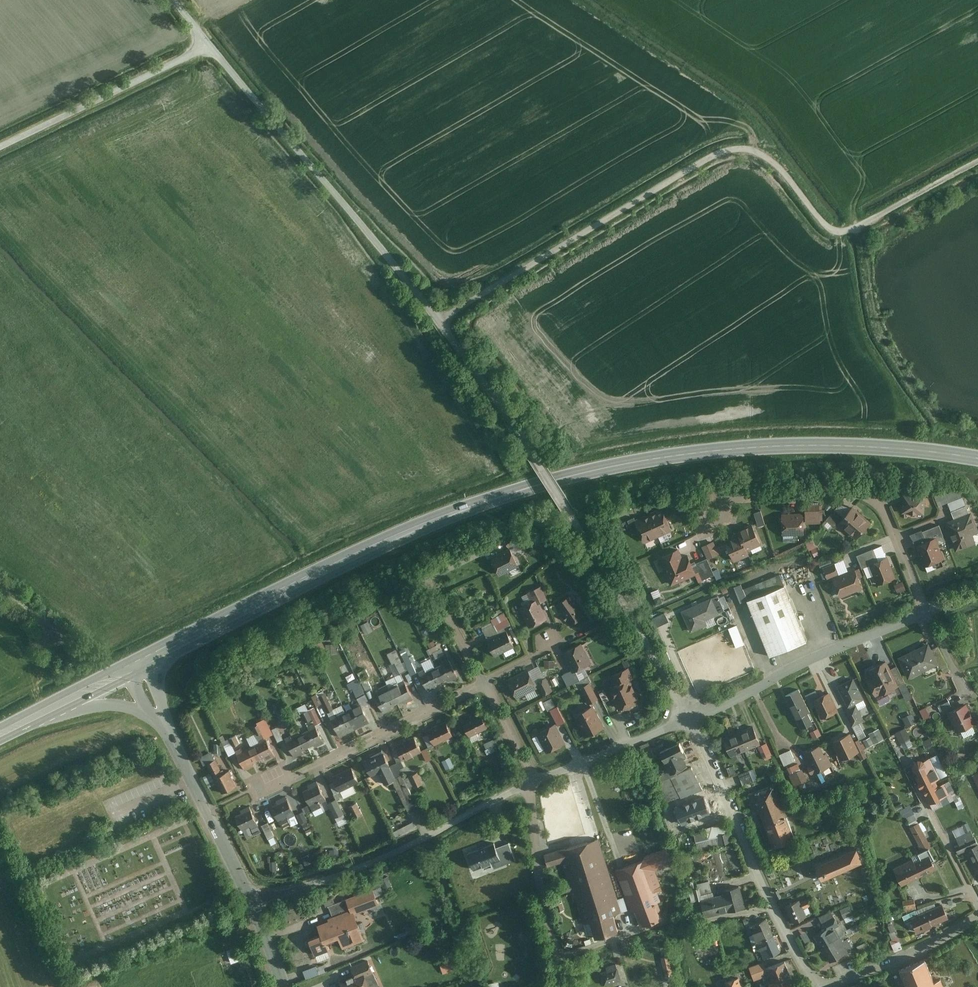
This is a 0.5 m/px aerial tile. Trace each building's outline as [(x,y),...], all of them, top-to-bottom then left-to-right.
[(904,495),(903,511),(909,511),(911,515),(915,515),(917,512),(923,512),(924,497),(904,495)] [(805,505),(806,520),(820,520),(820,513),(819,505),(805,505)] [(674,507),(664,512),(668,521),(678,516),(674,507)] [(844,517),(839,522),(840,523),(857,537),(870,522),(852,507),(844,517)] [(662,509),(649,515),(658,535),(671,529),(668,521),(664,512),(662,509)] [(758,524),(765,523),(763,509),(756,510),(758,524)] [(782,516),(780,518),(781,521),(783,523),(783,534),(804,533),(803,514),(782,515),(782,516)] [(955,520),(946,524),(956,549),(974,542),(970,533),(977,530),(971,514),(970,514),(955,520)] [(649,515),(636,521),(640,531),(644,541),(658,535),(649,515)] [(634,517),(628,520),(634,533),(640,531),(636,521),(634,517)] [(939,524),(922,531),(926,541),(935,538),(943,535),(939,524)] [(752,525),(738,531),(740,535),(746,549),(760,543),(752,525)] [(507,536),(509,544),(522,542),(521,534),(507,536)] [(740,535),(726,541),(728,547),(734,560),(748,553),(746,549),(740,535)] [(926,541),(917,545),(925,565),(943,558),(935,538),(926,541)] [(814,539),(808,542),(816,559),(822,556),(814,539)] [(713,542),(702,547),(707,558),(718,553),(718,552),(715,546),(713,542)] [(511,545),(492,554),(501,573),(520,564),(511,545)] [(873,548),(857,555),(862,568),(870,564),(878,560),(874,548),(873,548)] [(678,549),(660,557),(672,583),(696,572),(688,555),(681,557),(678,549)] [(878,560),(870,564),(878,583),(894,577),(887,557),(878,560)] [(707,558),(696,563),(703,579),(715,574),(707,558)] [(837,561),(824,566),(828,576),(841,572),(837,561)] [(855,569),(833,577),(840,595),(862,587),(855,569)] [(808,640),(781,572),(744,587),(771,654),(808,640)] [(899,590),(907,588),(904,581),(896,584),(899,590)] [(533,600),(520,608),(530,627),(548,618),(539,602),(547,598),(540,586),(529,592),(533,600)] [(587,613),(570,593),(556,604),(573,625),(587,613)] [(721,612),(712,594),(681,609),(691,630),(706,623),(705,620),(721,612)] [(506,611),(493,616),(497,628),(510,623),(506,611)] [(666,611),(657,615),(661,625),(670,621),(666,611)] [(603,627),(600,619),(585,625),(588,633),(603,627)] [(609,627),(598,632),(602,642),(614,636),(609,627)] [(514,645),(507,631),(488,639),(495,654),(514,645)] [(381,645),(376,635),(369,639),(373,648),(381,645)] [(939,664),(928,640),(898,654),(909,678),(939,664)] [(592,664),(581,642),(562,651),(571,670),(564,674),(569,684),(589,674),(587,668),(592,664)] [(337,644),(328,644),(328,653),(337,653),(337,644)] [(507,655),(517,651),(515,646),(505,651),(507,655)] [(408,667),(395,648),(386,654),(398,673),(408,667)] [(448,658),(434,665),(442,681),(456,674),(448,658)] [(898,685),(884,658),(863,669),(881,704),(892,699),(888,690),(898,685)] [(434,665),(419,673),(428,689),(442,681),(434,665)] [(529,669),(508,679),(517,697),(538,687),(529,669)] [(612,688),(611,690),(612,692),(614,693),(617,700),(616,702),(617,704),(619,705),(621,708),(628,705),(629,706),(634,704),(634,702),(638,701),(634,691),(635,690),(632,685),(631,685),(629,680),(632,679),(627,669),(611,676),(612,677),(611,679),(612,681),(614,682),(616,685),(611,687),(612,688)] [(866,698),(853,675),(836,684),(848,707),(843,710),(852,727),(864,720),(855,704),(866,698)] [(551,689),(545,677),(538,681),(544,693),(551,689)] [(364,694),(356,679),(349,683),(356,698),(364,694)] [(389,686),(389,687),(390,689),(397,703),(403,700),(404,702),(413,698),(404,679),(403,679),(389,686)] [(599,697),(589,682),(579,688),(589,703),(599,697)] [(381,690),(375,694),(384,713),(392,708),(391,706),(397,703),(390,689),(382,693),(381,690)] [(838,710),(826,689),(810,697),(821,719),(838,710)] [(800,690),(785,697),(800,729),(815,722),(800,690)] [(977,722),(968,702),(948,712),(958,732),(977,722)] [(346,711),(354,728),(369,721),(361,703),(346,711)] [(565,721),(556,705),(551,708),(559,724),(565,721)] [(592,706),(575,715),(586,736),(603,727),(592,706)] [(321,721),(313,707),(302,712),(308,722),(313,720),(315,724),(321,721)] [(330,718),(339,736),(354,728),(346,711),(330,718)] [(917,721),(912,711),(904,715),(909,725),(917,721)] [(482,712),(464,721),(471,735),(489,726),(482,712)] [(272,724),(280,720),(277,713),(269,717),(272,724)] [(271,728),(266,718),(260,721),(266,731),(271,728)] [(446,721),(428,730),(435,744),(453,735),(446,721)] [(259,722),(252,726),(257,735),(264,732),(259,722)] [(565,742),(555,723),(538,732),(548,751),(565,742)] [(322,741),(314,725),(300,731),(308,748),(322,741)] [(820,735),(815,726),(807,730),(812,739),(820,735)] [(753,727),(739,733),(746,750),(761,744),(753,727)] [(911,737),(905,727),(896,732),(901,742),(911,737)] [(308,748),(300,731),(287,737),(295,754),(308,748)] [(848,732),(832,739),(842,759),(857,752),(861,761),(868,758),(859,739),(853,742),(848,732)] [(739,733),(724,739),(731,756),(746,750),(739,733)] [(237,734),(231,736),(234,744),(240,742),(237,734)] [(413,736),(395,745),(403,760),(421,751),(413,736)] [(496,736),(484,742),(487,748),(485,749),(487,753),(495,749),(493,745),(499,742),(496,736)] [(273,754),(265,739),(251,746),(259,761),(273,754)] [(691,762),(681,742),(662,751),(671,772),(691,762)] [(220,743),(213,743),(214,754),(221,754),(220,743)] [(652,751),(649,743),(639,746),(642,755),(652,751)] [(767,744),(760,747),(764,758),(772,755),(767,744)] [(831,766),(820,744),(805,751),(815,774),(831,766)] [(259,761),(251,746),(236,753),(244,769),(259,761)] [(427,748),(423,750),(428,760),(432,758),(427,748)] [(801,772),(791,750),(780,755),(790,776),(801,772)] [(385,751),(366,760),(372,773),(380,769),(386,782),(397,777),(394,772),(401,769),(397,761),(391,764),(385,751)] [(223,755),(207,762),(222,793),(238,786),(223,755)] [(914,764),(914,767),(915,770),(918,772),(921,772),(922,774),(919,776),(916,777),(923,790),(937,783),(935,780),(947,775),(942,765),(940,765),(936,756),(924,762),(921,760),(918,760),(915,762),(914,764)] [(453,765),(449,757),(442,760),(446,769),(453,765)] [(735,774),(732,766),(727,768),(730,776),(735,774)] [(359,782),(351,767),(332,777),(340,792),(359,782)] [(754,781),(750,769),(739,773),(743,785),(754,781)] [(799,835),(777,781),(747,793),(755,813),(760,811),(773,845),(799,835)] [(317,782),(302,790),(310,805),(325,797),(317,782)] [(937,783),(923,790),(929,803),(948,794),(944,784),(938,787),(937,783)] [(714,803),(709,789),(688,796),(693,811),(714,803)] [(279,802),(271,805),(282,828),(290,825),(286,816),(294,813),(286,795),(278,799),(279,802)] [(336,798),(328,802),(335,817),(343,812),(336,798)] [(356,801),(348,805),(354,817),(362,813),(356,801)] [(720,818),(714,803),(693,811),(699,825),(720,818)] [(258,826),(249,805),(240,809),(242,813),(237,815),(245,832),(258,826)] [(304,810),(298,813),(307,832),(313,829),(304,810)] [(917,819),(909,823),(911,827),(922,848),(923,851),(929,847),(929,848),(931,847),(922,831),(927,829),(922,821),(919,823),(917,819)] [(415,826),(412,821),(395,830),(397,835),(415,826)] [(267,822),(261,825),(270,844),(277,841),(267,822)] [(712,838),(700,841),(702,848),(712,846),(713,847),(731,842),(728,832),(712,837),(712,838)] [(622,913),(599,835),(548,851),(552,864),(565,860),(584,922),(591,919),(596,937),(620,930),(616,915),(622,913)] [(977,871),(977,840),(976,835),(955,845),(959,852),(967,848),(977,871)] [(478,849),(468,853),(474,870),(483,866),(484,869),(493,866),(492,863),(501,860),(496,847),(494,843),(484,847),(484,845),(477,847),(478,849)] [(509,843),(496,847),(501,860),(504,858),(506,864),(515,860),(509,843)] [(815,863),(821,880),(863,863),(856,847),(815,863)] [(913,858),(907,861),(915,878),(917,877),(936,868),(932,861),(935,859),(929,848),(929,847),(923,851),(922,848),(917,851),(918,853),(912,856),(913,858)] [(648,858),(616,870),(631,911),(631,912),(636,910),(642,926),(663,918),(658,902),(661,900),(658,892),(662,890),(654,869),(671,863),(666,848),(647,855),(648,858)] [(907,861),(894,868),(902,884),(915,878),(907,861)] [(745,905),(739,886),(714,893),(710,878),(688,884),(694,905),(704,902),(708,915),(745,905)] [(380,904),(374,886),(346,896),(351,907),(316,920),(320,932),(309,936),(316,955),(331,950),(328,940),(339,936),(344,948),(367,939),(357,912),(380,904)] [(915,897),(902,899),(904,910),(916,909),(915,897)] [(799,900),(786,906),(793,922),(807,915),(803,908),(811,905),(808,899),(800,902),(799,900)] [(941,900),(925,908),(933,924),(949,916),(941,900)] [(842,906),(846,920),(856,918),(852,904),(842,906)] [(925,908),(909,915),(916,932),(933,924),(925,908)] [(766,919),(750,926),(757,942),(773,935),(766,919)] [(835,919),(812,933),(821,947),(844,934),(835,919)] [(844,934),(821,947),(829,962),(852,948),(844,934)] [(773,935),(757,942),(764,958),(780,951),(773,935)] [(891,938),(895,949),(903,946),(899,935),(891,938)] [(242,961),(236,945),(226,948),(232,964),(242,961)] [(662,956),(668,976),(675,974),(669,954),(662,956)] [(943,975),(936,978),(928,955),(901,966),(909,986),(948,986),(943,975)] [(452,958),(439,963),(443,976),(457,971),(452,958)] [(343,986),(370,986),(366,975),(374,972),(369,960),(351,967),(355,977),(341,982),(343,986)] [(749,966),(755,980),(769,974),(772,982),(759,986),(760,986),(789,986),(795,985),(791,975),(790,975),(785,961),(765,968),(762,962),(749,966)] [(318,962),(303,969),(308,980),(323,973),(318,962)] [(599,968),(604,986),(621,981),(616,963),(599,968)] [(725,982),(727,986),(741,986),(738,977),(725,982)]
